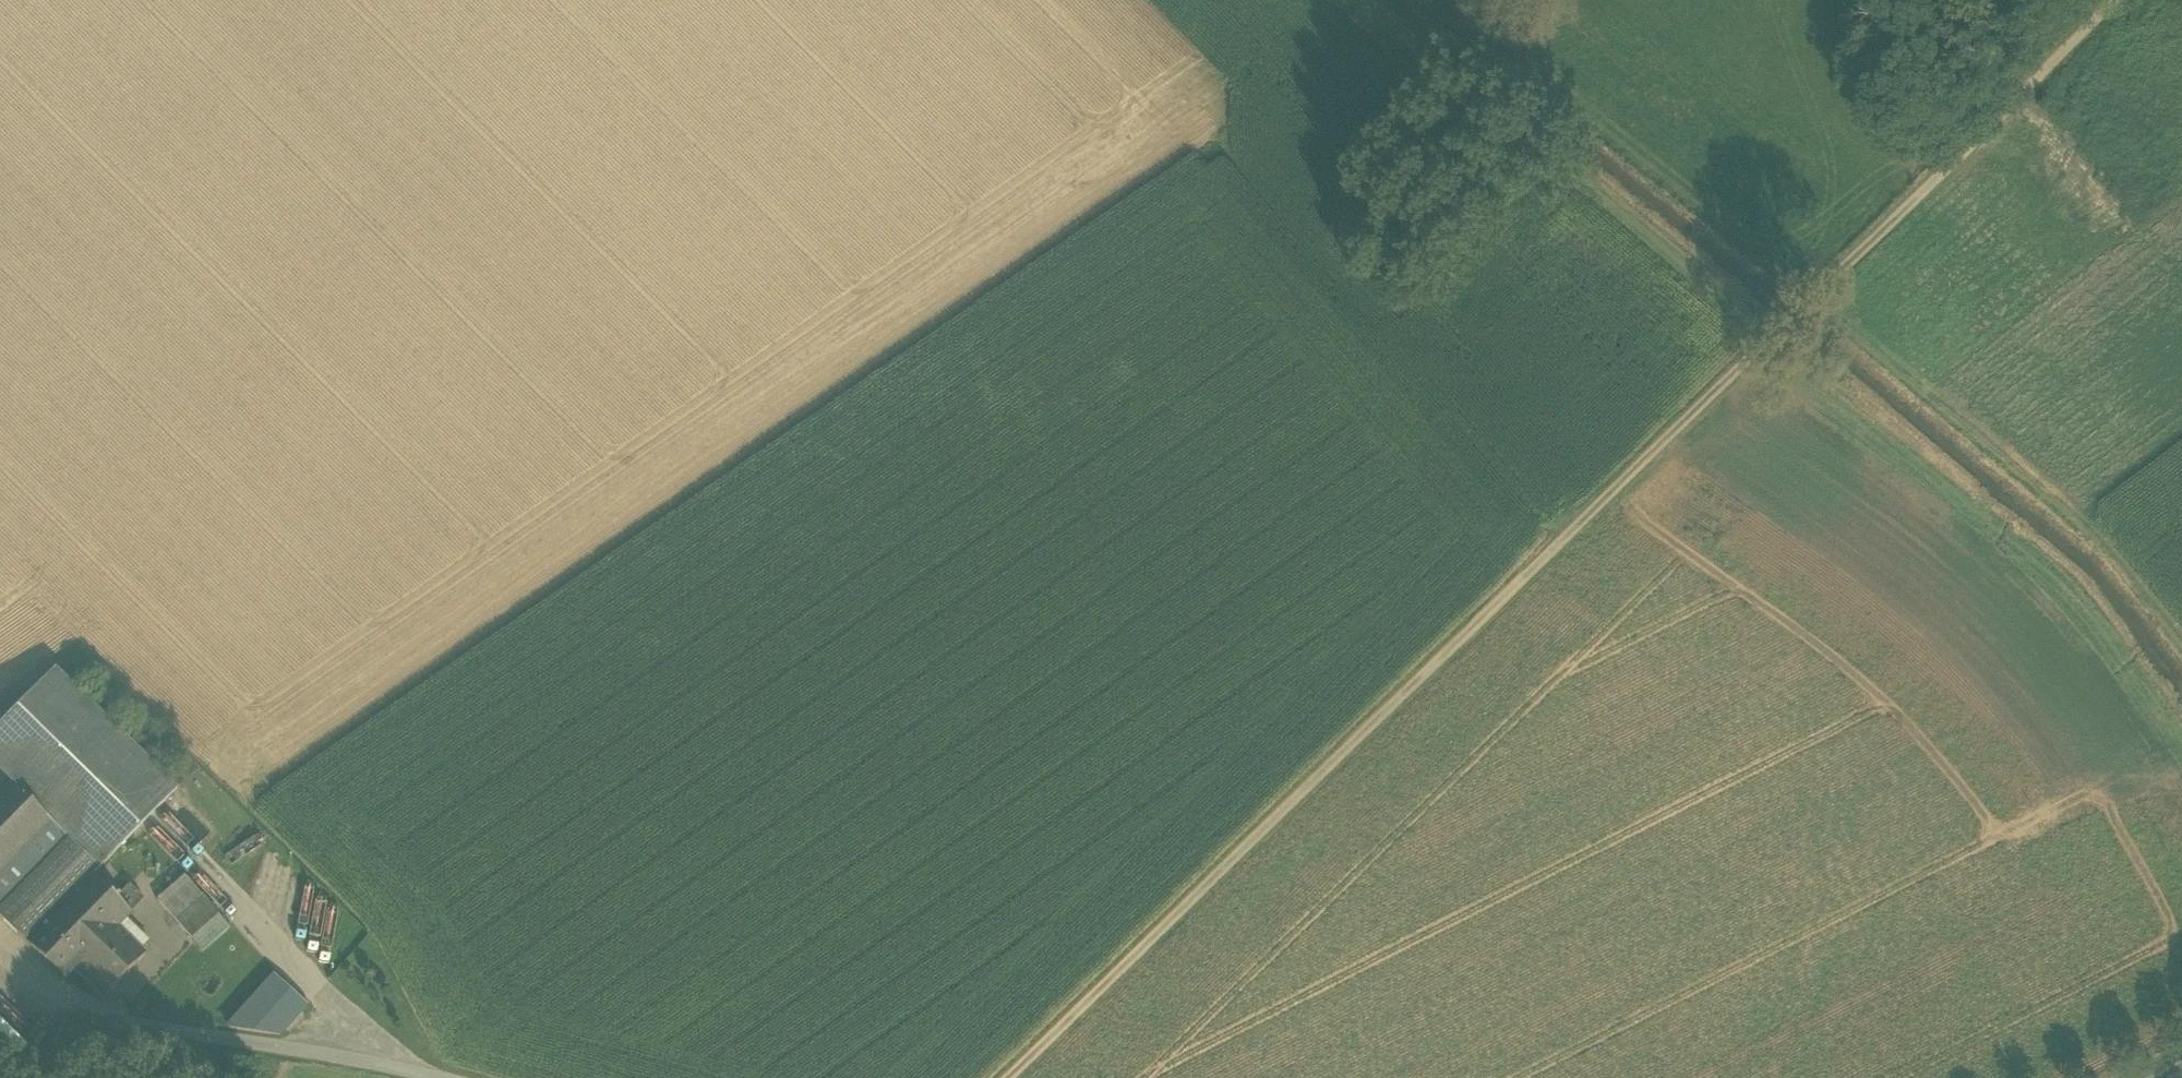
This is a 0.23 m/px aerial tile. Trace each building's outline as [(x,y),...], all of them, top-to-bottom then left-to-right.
[(49,821),(98,867),(99,869),(176,790),(54,669),(0,724),(0,771),(11,782),(49,821)] [(49,821),(11,782),(0,794),(0,872),(49,821)] [(91,875),(98,867),(49,821),(0,872),(0,918),(25,942),(91,875)] [(64,980),(78,966),(117,927),(124,919),(130,913),(115,898),(91,875),(25,942),(64,980)] [(184,875),(156,899),(190,939),(219,914),(184,875)] [(129,885),(115,898),(130,913),(143,899),(129,885)] [(129,922),(124,919),(117,927),(139,950),(148,941),(129,922)] [(117,927),(78,966),(105,993),(145,955),(139,950),(117,927)] [(273,976),(228,1027),(279,1035),(305,1005),(273,976)]
